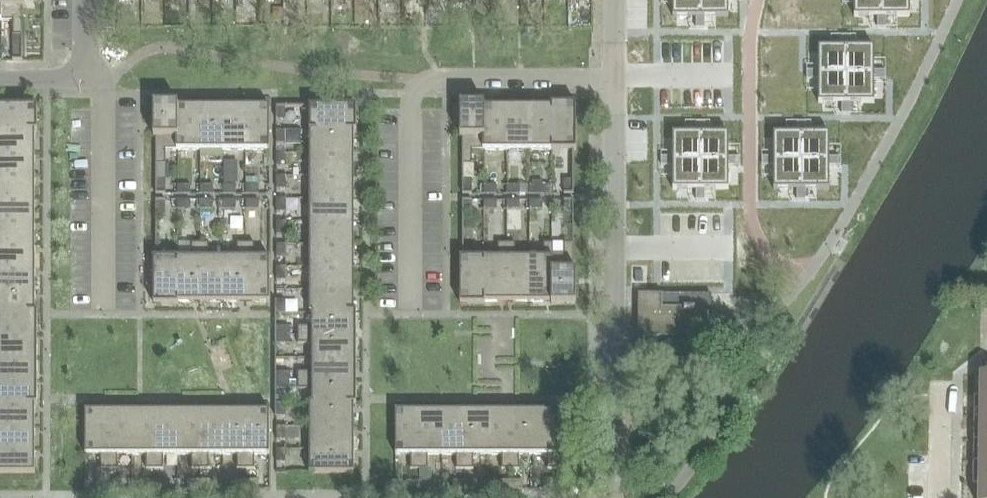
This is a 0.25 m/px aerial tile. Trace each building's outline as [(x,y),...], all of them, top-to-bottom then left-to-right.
[(2,21),(13,21),(13,36),(22,36),(22,8),(25,8),(25,0),(1,0),(1,21),(2,21)] [(672,17),(700,17),(700,0),(672,0),(672,17)] [(700,17),(728,17),(728,0),(700,0),(700,17)] [(854,17),(882,17),(882,0),(854,0),(854,17)] [(882,17),(910,17),(910,0),(882,0),(882,17)] [(817,47),(817,75),(845,75),(845,47),(817,47)] [(845,47),(845,75),(873,75),(873,47),(845,47)] [(21,60),(21,48),(13,48),(13,60),(21,60)] [(817,75),(817,103),(845,103),(845,75),(817,75)] [(845,75),(845,103),(873,103),(873,75),(845,75)] [(178,104),(153,104),(153,137),(156,137),(157,137),(157,164),(166,164),(166,150),(176,150),(176,137),(177,137),(177,106),(178,106),(178,104)] [(484,151),(484,106),(485,106),(485,104),(460,104),(460,137),(462,137),(463,137),(463,164),(474,164),(474,151),(484,151)] [(552,151),(572,151),(573,151),(576,150),(576,104),(551,104),(551,106),(552,106),(552,151)] [(35,130),(35,131),(37,131),(37,106),(0,106),(0,130),(35,130)] [(177,137),(176,137),(176,150),(200,150),(200,106),(178,106),(177,106),(177,137)] [(222,106),(200,106),(200,150),(223,150),(222,106)] [(245,106),(222,106),(223,150),(245,150),(245,106)] [(245,150),(267,150),(269,150),(269,106),(245,106),(245,150)] [(354,130),(354,131),(356,131),(356,106),(309,106),(309,130),(354,130)] [(506,106),(485,106),(484,106),(484,151),(506,151),(506,106)] [(529,106),(506,106),(506,151),(529,151),(529,106)] [(529,151),(552,151),(552,106),(551,106),(543,106),(529,106),(529,151)] [(286,108),(277,108),(277,120),(286,120),(286,108)] [(35,153),(35,131),(35,130),(0,130),(0,153),(35,153)] [(309,130),(309,131),(310,131),(310,153),(354,153),(354,131),(354,130),(309,130)] [(276,131),(276,144),(285,144),(285,131),(276,131)] [(285,131),(285,144),(301,144),(301,131),(285,131)] [(672,134),(672,162),(700,162),(700,134),(672,134)] [(700,134),(700,162),(728,162),(728,134),(700,134)] [(773,134),(773,162),(801,162),(801,134),(773,134)] [(801,134),(801,162),(829,162),(829,134),(801,134)] [(35,176),(35,153),(0,153),(0,176),(35,176)] [(276,153),(276,166),(285,166),(285,153),(276,153)] [(354,153),(310,153),(310,176),(354,176),(354,153)] [(672,162),(672,190),(700,190),(700,162),(672,162)] [(700,162),(700,190),(728,190),(728,162),(700,162)] [(773,162),(773,190),(801,190),(801,162),(773,162)] [(801,162),(801,190),(829,190),(829,162),(801,162)] [(35,198),(35,176),(0,176),(0,199),(35,198)] [(285,176),(276,176),(276,189),(285,189),(285,176)] [(310,176),(310,199),(354,198),(354,176),(310,176)] [(463,193),(472,193),(472,180),(463,180),(463,193)] [(572,193),(572,180),(564,180),(564,193),(572,193)] [(164,181),(156,181),(156,194),(164,194),(164,181)] [(190,194),(190,185),(177,185),(177,194),(190,194)] [(200,185),(200,194),(213,194),(213,185),(200,185)] [(223,185),(223,194),(236,194),(236,185),(223,185)] [(259,194),(259,185),(245,185),(245,194),(259,194)] [(483,194),(497,194),(497,185),(483,185),(483,194)] [(506,194),(519,194),(519,185),(506,185),(506,194)] [(529,194),(542,194),(542,185),(529,185),(529,194)] [(35,221),(35,198),(0,199),(0,221),(35,221)] [(310,199),(310,221),(354,221),(354,198),(310,199)] [(276,199),(276,212),(285,212),(285,199),(276,199)] [(164,200),(156,200),(156,213),(164,213),(164,200)] [(177,210),(190,210),(190,200),(177,200),(177,210)] [(200,200),(200,210),(213,210),(213,200),(200,200)] [(223,210),(236,210),(236,200),(223,200),(223,210)] [(259,200),(245,200),(245,210),(259,210),(259,200)] [(497,200),(483,200),(483,210),(497,210),(497,200)] [(519,200),(506,200),(506,210),(519,210),(519,200)] [(542,210),(542,200),(529,200),(529,210),(542,210)] [(472,202),(463,202),(463,215),(472,215),(472,202)] [(572,202),(564,202),(564,215),(572,215),(572,202)] [(0,221),(0,244),(35,244),(35,221),(0,221)] [(354,221),(310,221),(310,244),(354,244),(354,221)] [(276,222),(276,235),(285,235),(285,222),(276,222)] [(35,244),(0,244),(0,267),(35,267),(35,244)] [(177,258),(177,302),(178,302),(200,302),(200,244),(190,244),(190,258),(178,258),(177,258)] [(200,244),(200,302),(223,302),(223,258),(209,258),(209,244),(200,244)] [(223,258),(223,302),(245,302),(245,244),(236,244),(236,258),(223,258)] [(245,244),(245,302),(269,302),(269,258),(267,258),(255,258),(255,244),(245,244)] [(310,244),(310,267),(354,267),(354,244),(310,244)] [(483,302),(484,302),(506,302),(506,244),(497,244),(497,258),(484,258),(483,302)] [(506,244),(506,302),(529,302),(529,258),(516,258),(516,244),(506,244)] [(543,258),(529,258),(529,302),(551,302),(552,302),(552,258),(552,244),(543,244),(543,258)] [(552,302),(551,302),(551,304),(576,304),(576,271),(573,271),(572,271),(572,244),(562,244),(562,258),(552,258),(552,302)] [(276,258),(285,258),(285,245),(276,245),(276,258)] [(177,258),(157,258),(155,258),(153,258),(153,293),(153,304),(178,304),(178,302),(177,302),(177,258)] [(484,258),(463,258),(462,258),(460,258),(460,304),(484,304),(484,302),(483,302),(484,258)] [(35,290),(35,267),(0,267),(0,290),(35,290)] [(276,267),(276,280),(285,280),(285,267),(276,267)] [(310,267),(310,290),(354,290),(354,267),(310,267)] [(35,312),(35,290),(0,290),(0,313),(35,313),(35,312)] [(310,290),(310,313),(312,313),(354,313),(354,312),(354,290),(310,290)] [(638,295),(638,337),(707,337),(707,308),(663,308),(663,295),(638,295)] [(276,302),(276,313),(286,313),(286,300),(276,300),(276,302)] [(37,335),(37,312),(35,312),(35,313),(0,313),(0,335),(37,335)] [(356,335),(356,312),(354,312),(354,313),(312,313),(312,326),(298,326),(298,335),(356,335)] [(289,336),(289,327),(276,327),(276,336),(289,336)] [(37,335),(0,335),(0,358),(37,358),(37,335)] [(356,358),(356,335),(298,335),(298,345),(312,345),(312,358),(356,358)] [(276,336),(276,344),(289,344),(289,336),(276,336)] [(37,381),(37,358),(0,358),(0,381),(37,381)] [(356,381),(356,358),(312,358),(312,372),(299,372),(299,381),(356,381)] [(979,485),(978,497),(986,497),(986,361),(980,361),(980,396),(974,396),(973,485),(979,485)] [(288,381),(288,373),(276,373),(276,381),(288,381)] [(37,381),(0,381),(0,404),(35,404),(35,405),(37,405),(37,381)] [(288,381),(276,381),(276,389),(288,389),(288,381)] [(356,405),(356,381),(299,381),(299,390),(312,390),(312,403),(312,404),(354,404),(354,405),(356,405)] [(276,403),(276,417),(285,417),(285,403),(276,403)] [(354,426),(354,405),(354,404),(312,404),(312,403),(310,403),(310,427),(354,426)] [(0,404),(0,427),(35,427),(35,405),(35,404),(0,404)] [(109,411),(85,411),(85,455),(87,455),(100,455),(100,469),(109,469),(109,411)] [(109,469),(117,469),(117,455),(132,455),(131,411),(109,411),(109,469)] [(132,455),(146,455),(146,469),(154,469),(154,411),(131,411),(132,455)] [(154,469),(163,469),(163,455),(177,455),(177,411),(154,411),(154,469)] [(177,455),(191,455),(191,469),(200,469),(200,411),(177,411),(177,455)] [(200,469),(209,469),(209,455),(223,455),(223,411),(200,411),(200,469)] [(223,455),(237,455),(237,469),(246,469),(245,411),(223,411),(223,455)] [(246,469),(254,469),(254,455),(267,455),(269,455),(269,411),(245,411),(246,469)] [(419,411),(395,411),(395,455),(396,455),(410,455),(410,469),(419,470),(419,411)] [(442,455),(442,411),(419,411),(419,470),(428,470),(428,455),(442,455)] [(442,455),(445,455),(456,455),(456,469),(465,469),(465,411),(442,411),(442,455)] [(465,469),(471,469),(473,469),(473,455),(487,455),(487,411),(465,411),(465,469)] [(487,455),(501,455),(501,469),(510,470),(510,411),(487,411),(487,455)] [(510,470),(512,470),(519,470),(519,455),(533,455),(533,411),(510,411),(510,470)] [(533,455),(547,455),(547,469),(557,470),(557,411),(533,411),(533,455)] [(354,449),(354,426),(310,427),(310,449),(354,449)] [(35,449),(35,427),(0,427),(0,449),(35,449)] [(276,427),(276,440),(285,440),(285,427),(276,427)] [(0,449),(0,473),(35,473),(35,449),(0,449)] [(276,449),(276,463),(285,463),(285,449),(276,449)] [(310,449),(310,472),(309,472),(309,473),(354,473),(354,449),(310,449)] [(109,489),(109,480),(96,480),(96,489),(109,489)] [(109,480),(109,489),(121,489),(121,480),(109,480)] [(154,480),(142,480),(142,489),(154,489),(154,480)] [(154,489),(167,489),(167,480),(154,480),(154,489)] [(200,489),(200,480),(187,480),(187,489),(200,489)] [(200,489),(213,489),(213,480),(200,480),(200,489)] [(246,480),(233,480),(233,489),(246,489),(246,480)] [(246,489),(258,489),(258,480),(246,480),(246,489)] [(510,481),(510,490),(523,490),(523,480),(510,481)] [(543,489),(557,489),(557,480),(543,480),(543,489)] [(419,490),(419,481),(406,481),(406,490),(419,490)] [(419,481),(419,490),(431,490),(431,481),(419,481)] [(465,490),(464,481),(452,481),(452,490),(465,490)] [(464,481),(465,490),(477,490),(477,481),(464,481)] [(510,490),(510,481),(498,481),(498,490),(510,490)]
